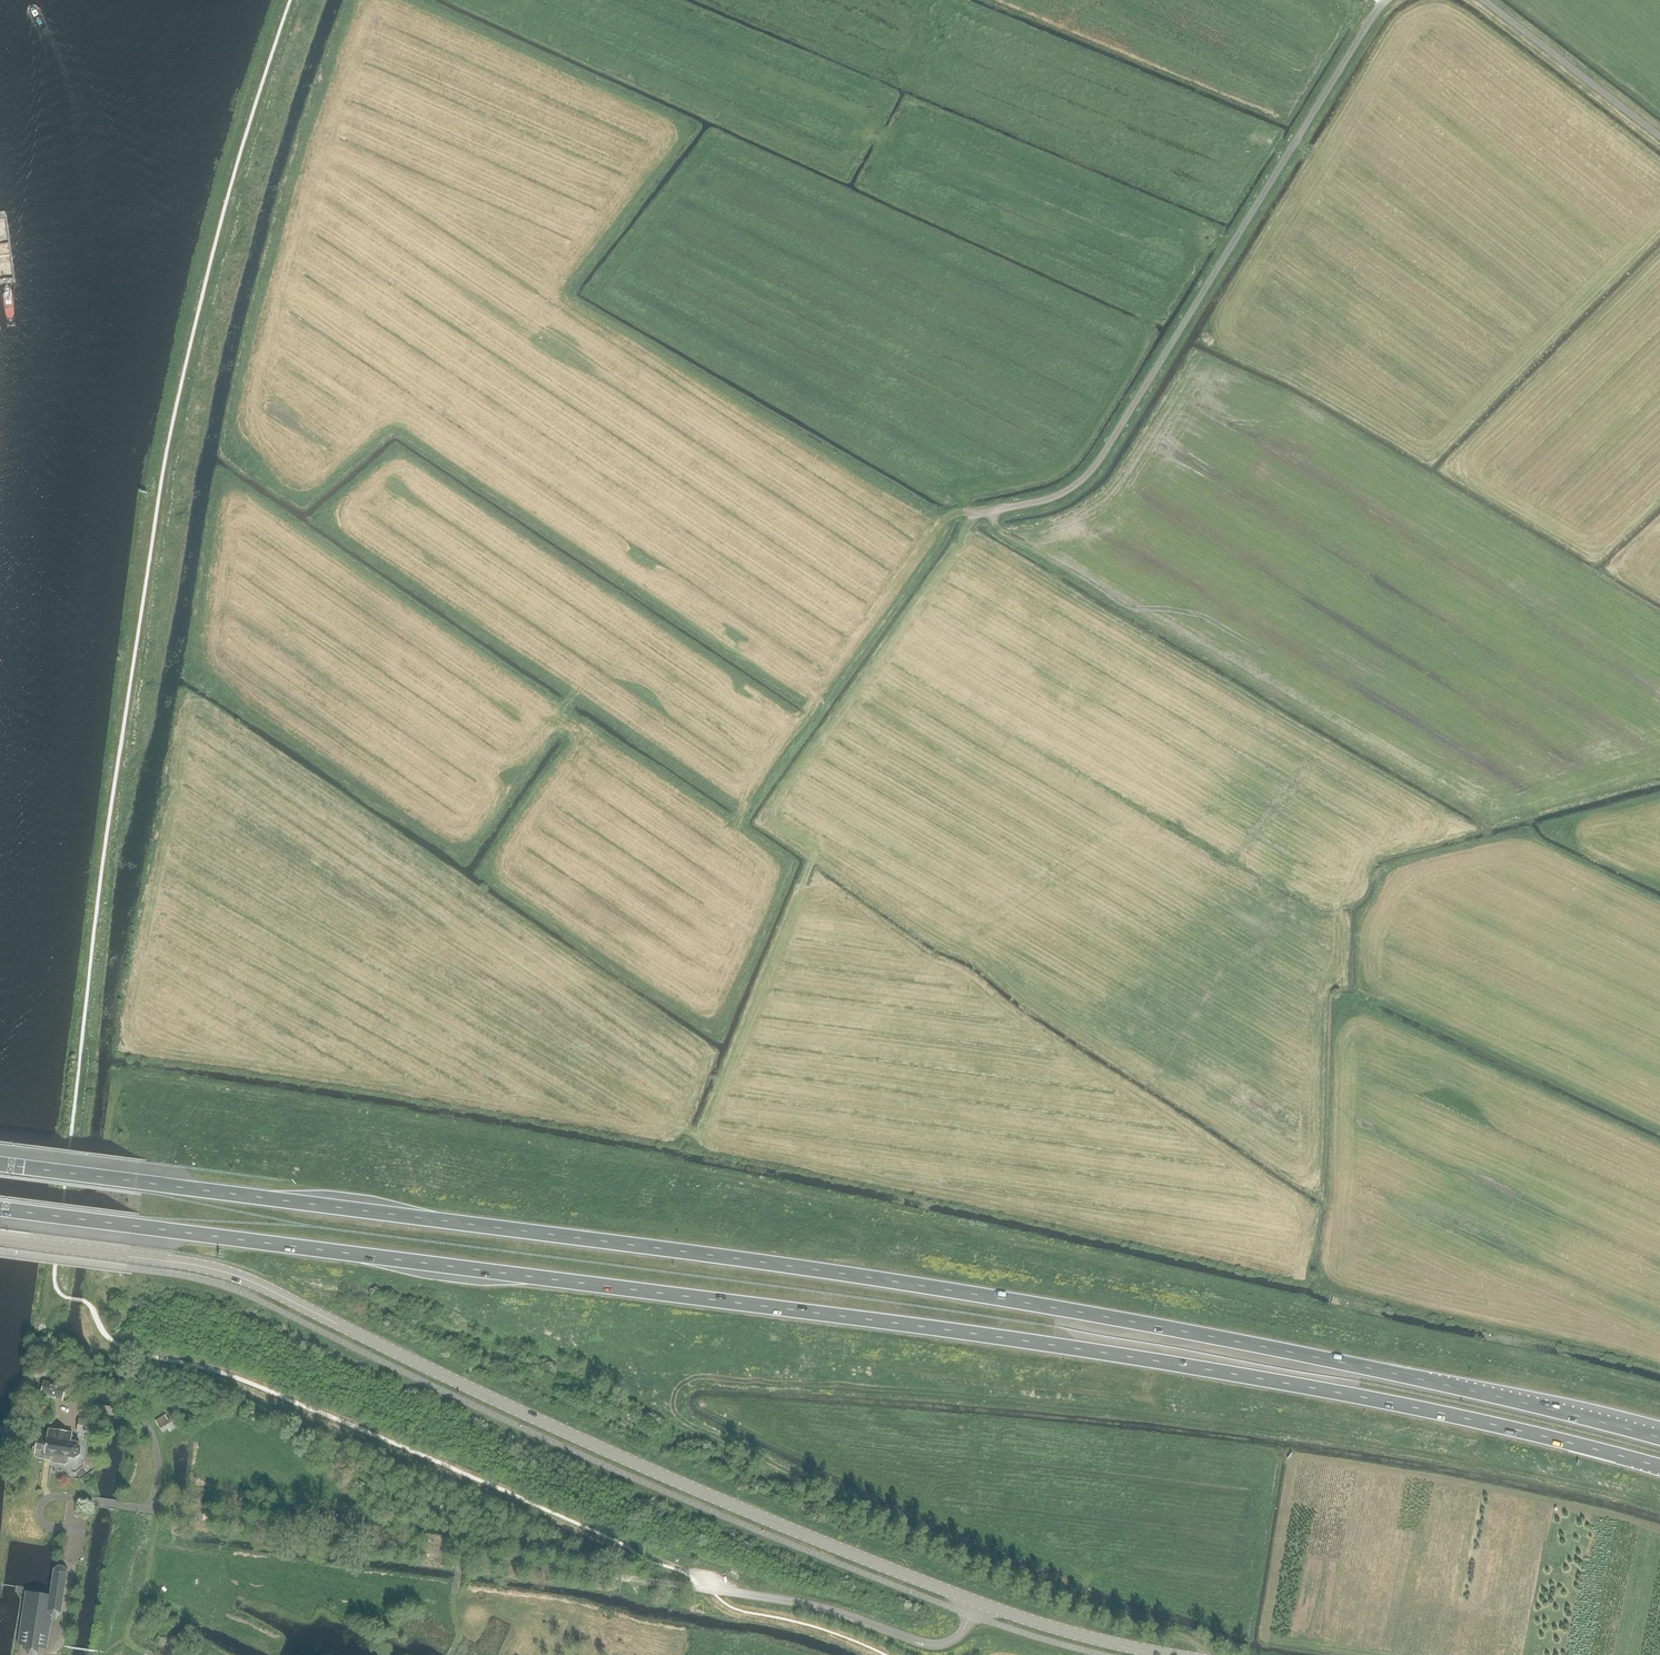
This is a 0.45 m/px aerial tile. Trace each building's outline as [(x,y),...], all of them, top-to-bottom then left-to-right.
[(58,1385),(44,1381),(41,1393),(55,1396),(55,1398),(62,1400),(64,1393),(76,1386),(73,1381),(69,1378),(63,1377),(60,1378),(59,1383),(58,1383),(58,1385)] [(138,1388),(127,1386),(125,1399),(136,1401),(138,1388)] [(189,1407),(178,1412),(183,1423),(194,1418),(189,1407)] [(168,1419),(165,1415),(155,1421),(162,1433),(168,1430),(169,1432),(178,1427),(172,1417),(168,1419)] [(79,1419),(77,1433),(95,1436),(95,1434),(100,1430),(97,1424),(97,1422),(79,1419)] [(72,1436),(72,1434),(67,1433),(67,1432),(54,1430),(54,1431),(48,1430),(48,1432),(43,1436),(38,1435),(37,1446),(34,1447),(33,1449),(33,1452),(33,1455),(35,1457),(40,1459),(44,1456),(45,1456),(45,1457),(52,1458),(52,1457),(61,1459),(61,1457),(74,1459),(80,1455),(81,1449),(77,1443),(74,1443),(74,1439),(72,1436)] [(26,1592),(18,1646),(25,1647),(24,1652),(27,1654),(37,1654),(39,1654),(39,1649),(46,1650),(51,1617),(57,1618),(61,1615),(68,1572),(64,1567),(58,1566),(53,1570),(49,1596),(26,1592)]
